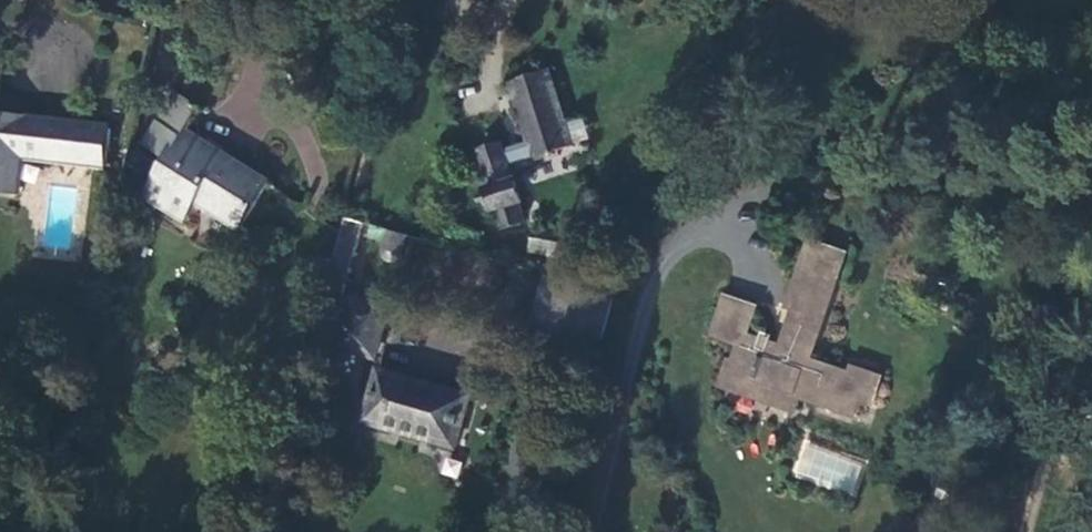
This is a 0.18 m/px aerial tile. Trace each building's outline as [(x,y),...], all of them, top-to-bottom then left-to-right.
[(568,120),(555,81),(523,90),(536,129),(568,120)] [(170,91),(137,145),(163,161),(143,193),(185,219),(193,203),(224,218),(222,223),(235,232),(265,185),(239,168),(237,171),(180,136),(197,108),(170,91)] [(16,193),(18,152),(47,154),(47,158),(76,161),(77,164),(104,168),(109,131),(21,121),(22,114),(0,112),(0,191),(16,193)] [(516,176),(509,158),(491,164),(497,184),(490,187),(497,206),(503,205),(509,220),(527,214),(523,197),(531,194),(523,173),(516,176)] [(332,259),(350,263),(359,222),(341,218),(332,259)] [(527,238),(526,252),(553,254),(554,240),(527,238)] [(867,399),(874,400),(877,373),(863,367),(859,376),(810,355),(816,339),(841,276),(822,268),(828,252),(810,244),(791,298),(800,301),(784,344),(770,339),(762,335),(749,329),(758,305),(731,294),(718,328),(745,340),(738,357),(733,356),(726,379),(797,405),(800,394),(861,413),(867,399)] [(610,301),(560,285),(549,319),(600,335),(610,301)] [(357,296),(344,346),(381,356),(396,308),(357,296)] [(474,396),(384,373),(372,415),(460,440),(474,396)] [(885,377),(877,373),(874,400),(876,401),(885,377)] [(851,493),(861,464),(803,445),(793,475),(851,493)] [(439,473),(457,478),(462,462),(444,456),(439,473)]
